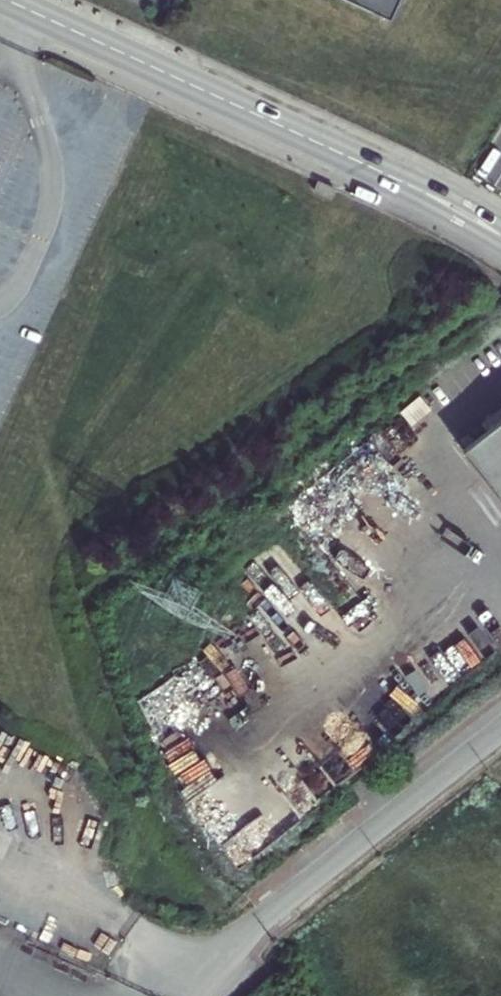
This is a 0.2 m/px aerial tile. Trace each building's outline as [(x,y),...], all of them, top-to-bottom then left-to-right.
[(382,16),(389,0),(348,0),(382,16)] [(455,447),(500,506),(500,412),(455,447)]
